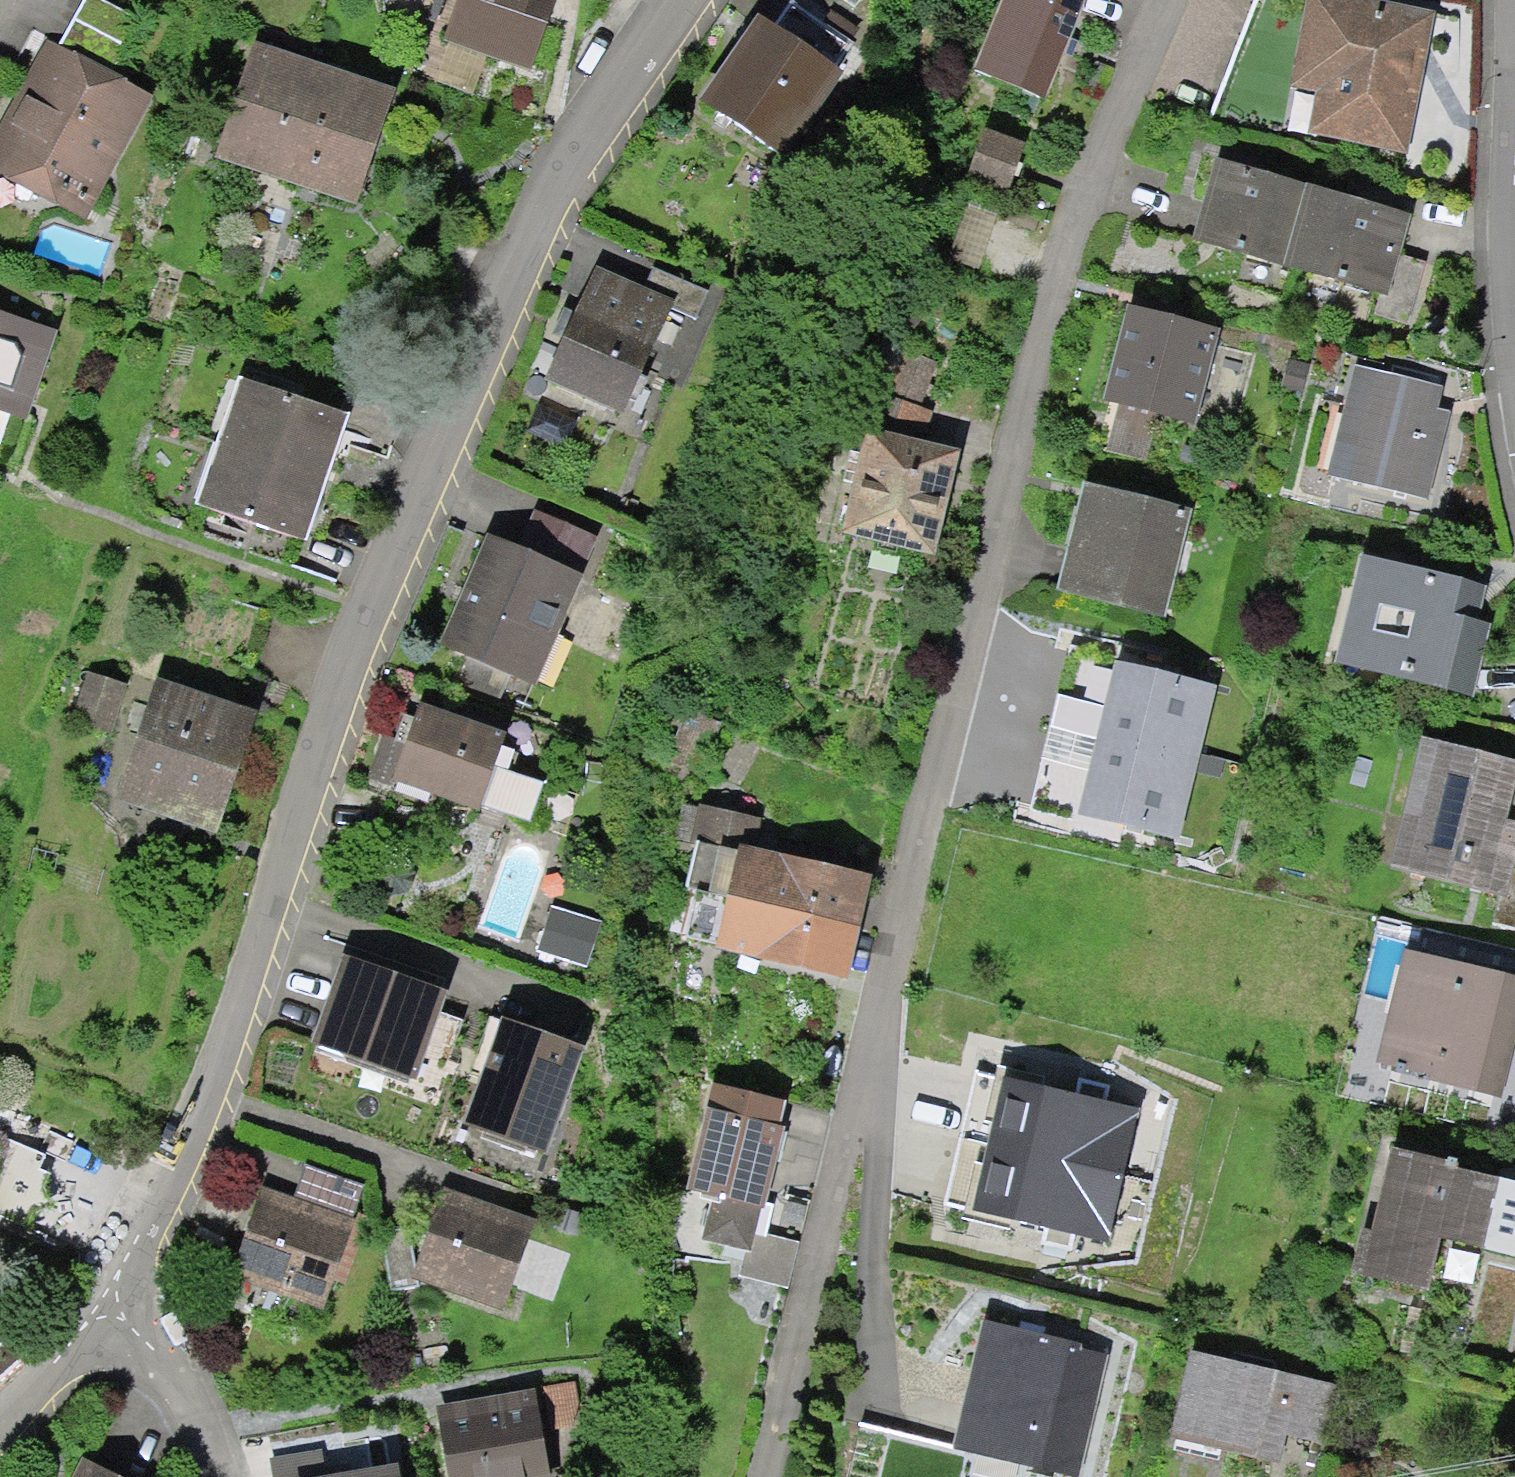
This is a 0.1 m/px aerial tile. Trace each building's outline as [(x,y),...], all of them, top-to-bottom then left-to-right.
[(444,40),(530,69),(554,0),(458,0),(444,40)] [(1087,0),(1003,0),(975,73),(1049,101),(1087,0)] [(1437,11),(1383,0),(1305,0),(1289,83),(1319,90),(1307,133),(1405,154),(1437,11)] [(700,99),(786,157),(845,71),(758,13),(700,99)] [(414,87),(281,47),(247,162),(380,201),(414,87)] [(162,100),(66,54),(11,169),(108,215),(162,100)] [(974,185),(1005,199),(1025,156),(993,142),(974,185)] [(1208,248),(1301,269),(1318,190),(1225,169),(1208,248)] [(1416,212),(1318,190),(1301,269),(1398,290),(1416,212)] [(965,261),(1015,275),(1027,231),(977,217),(965,261)] [(541,377),(622,411),(675,299),(595,265),(541,377)] [(0,312),(0,404),(53,418),(76,332),(0,312)] [(1219,332),(1139,314),(1117,411),(1197,429),(1219,332)] [(895,349),(884,396),(925,406),(937,359),(895,349)] [(1342,483),(1427,502),(1452,391),(1367,372),(1342,483)] [(362,421),(245,390),(215,505),(332,535),(362,421)] [(884,396),(876,428),(926,439),(933,408),(925,406),(884,396)] [(876,428),(865,425),(840,533),(935,556),(961,448),(926,439),(876,428)] [(1188,511),(1096,490),(1072,600),(1163,621),(1188,511)] [(534,509),(518,546),(582,574),(598,537),(534,509)] [(439,643),(534,685),(582,574),(518,546),(487,533),(439,643)] [(1494,588),(1379,562),(1355,666),(1470,691),(1494,588)] [(1218,686),(1116,660),(1104,706),(1058,694),(1049,726),(1197,764),(1218,686)] [(278,718),(169,691),(140,810),(249,837),(278,718)] [(411,788),(502,815),(525,739),(434,712),(411,788)] [(1197,764),(1049,726),(1041,759),(1088,772),(1076,814),(1179,838),(1197,764)] [(1427,750),(1398,876),(1497,898),(1514,817),(1514,770),(1427,750)] [(727,889),(860,920),(872,867),(755,839),(756,818),(699,802),(693,834),(738,848),(727,889)] [(716,944),(848,974),(860,921),(728,890),(716,944)] [(536,949),(586,966),(601,922),(551,905),(536,949)] [(311,1042),(416,1080),(448,991),(343,954),(311,1042)] [(1411,960),(1387,1066),(1506,1092),(1514,1052),(1514,983),(1411,960)] [(463,1124),(546,1153),(585,1046),(503,1016),(463,1124)] [(1140,1108),(975,1070),(959,1137),(1124,1176),(1140,1108)] [(681,1220),(760,1252),(814,1120),(736,1088),(681,1220)] [(1109,1241),(1124,1176),(959,1137),(943,1204),(1109,1241)] [(1408,1162),(1379,1288),(1461,1306),(1473,1249),(1514,1258),(1514,1186),(1408,1162)] [(243,1276),(328,1311),(378,1191),(316,1166),(303,1197),(280,1188),(243,1276)] [(412,1279),(502,1311),(535,1220),(445,1188),(412,1279)] [(987,1335),(969,1415),(1039,1431),(1030,1469),(1067,1476),(1093,1476),(1119,1364),(987,1335)] [(1342,1392),(1201,1361),(1183,1442),(1324,1474),(1342,1392)] [(450,1408),(464,1476),(566,1476),(549,1389),(450,1408)] [(330,1454),(278,1463),(281,1476),(334,1476),(330,1454)]
